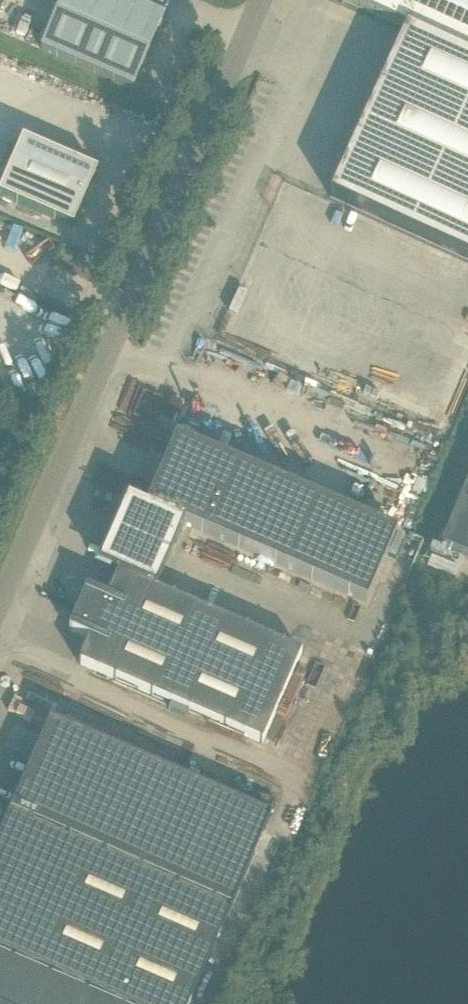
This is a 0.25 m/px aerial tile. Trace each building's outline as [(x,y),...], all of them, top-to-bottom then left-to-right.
[(164,17),(126,0),(64,0),(43,50),(134,89),(164,17)] [(406,29),(330,197),(467,260),(467,0),(344,0),(406,29)] [(97,171),(23,139),(0,192),(0,196),(73,227),(97,171)] [(15,298),(3,294),(0,304),(0,320),(8,323),(15,298)] [(89,639),(63,700),(284,796),(339,669),(140,583),(159,539),(358,625),(388,556),(167,460),(137,529),(116,520),(97,564),(118,573),(107,597),(87,588),(69,630),(89,639)] [(441,545),(467,556),(467,479),(441,545)] [(0,836),(0,1003),(190,1003),(272,817),(50,721),(0,836)]
